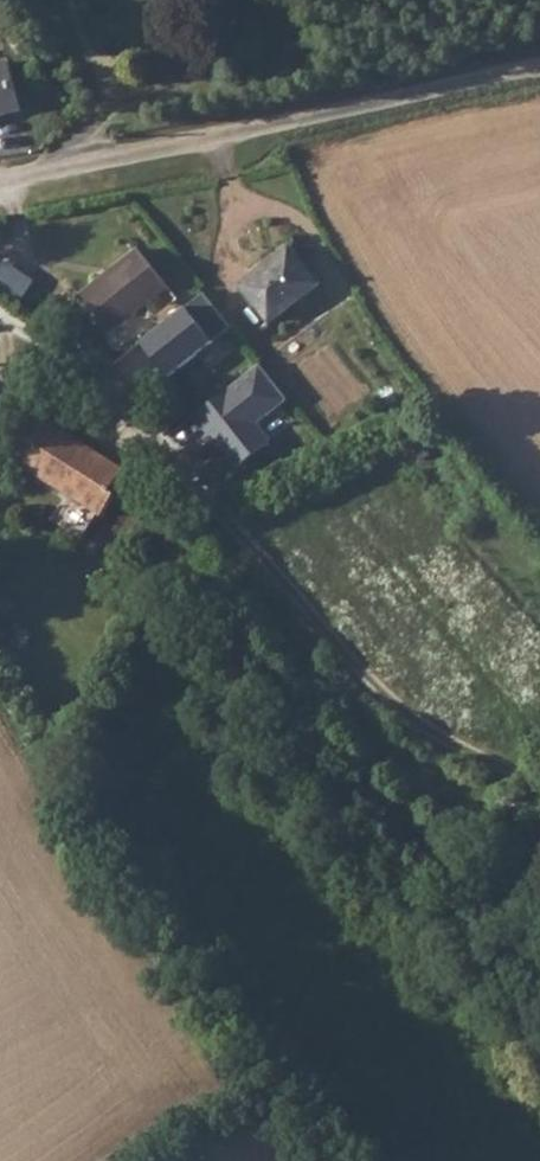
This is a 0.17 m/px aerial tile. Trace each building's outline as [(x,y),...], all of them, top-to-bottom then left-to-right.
[(25,114),(12,56),(0,58),(0,120),(25,114)] [(288,248),(240,286),(268,322),(316,284),(288,248)] [(138,250),(78,298),(107,334),(167,287),(138,250)] [(207,290),(144,343),(174,379),(237,326),(207,290)] [(242,468),(277,440),(264,424),(294,399),(263,362),(198,415),(242,468)] [(13,462),(100,515),(113,493),(107,490),(121,467),(41,418),(13,462)]
